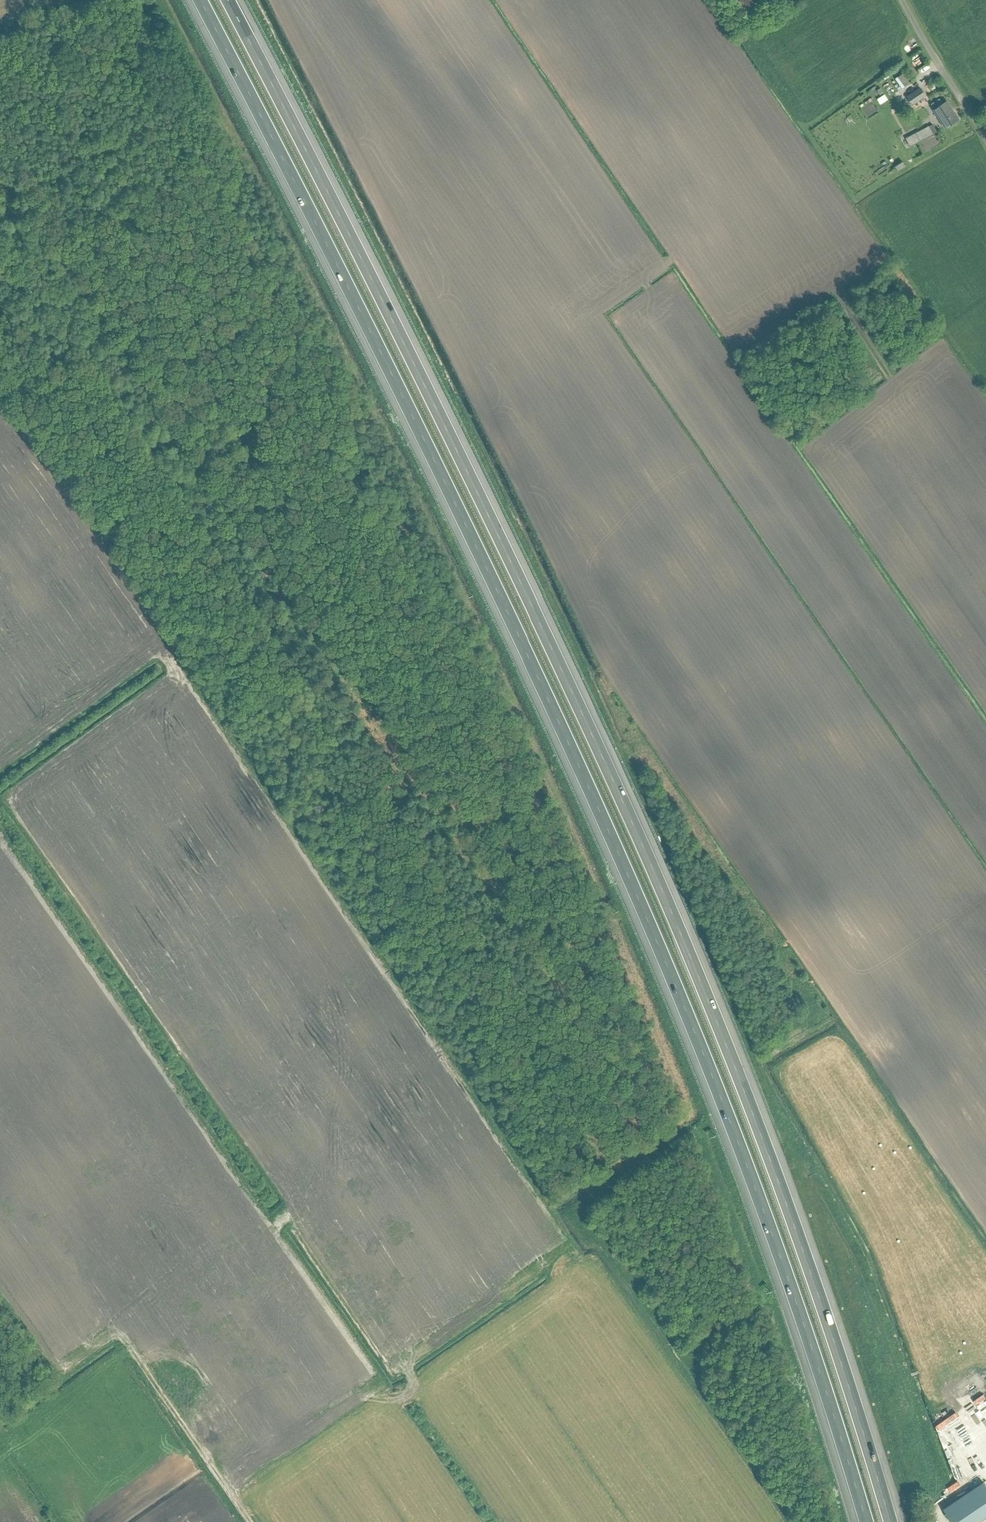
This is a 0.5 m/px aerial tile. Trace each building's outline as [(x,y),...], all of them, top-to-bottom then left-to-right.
[(904,73),(885,87),(891,96),(902,88),(903,89),(912,83),(904,73)] [(912,104),(925,95),(921,88),(907,97),(912,104)] [(946,127),(959,119),(947,101),(943,104),(939,98),(931,104),(935,109),(934,109),(946,127)] [(932,124),(917,132),(905,138),(910,146),(936,132),(932,124)] [(965,1421),(947,1434),(949,1438),(968,1426),(965,1421)] [(954,1450),(965,1445),(961,1437),(951,1442),(954,1450)] [(952,1521),(977,1521),(985,1516),(985,1486),(983,1482),(943,1508),(952,1521)]
